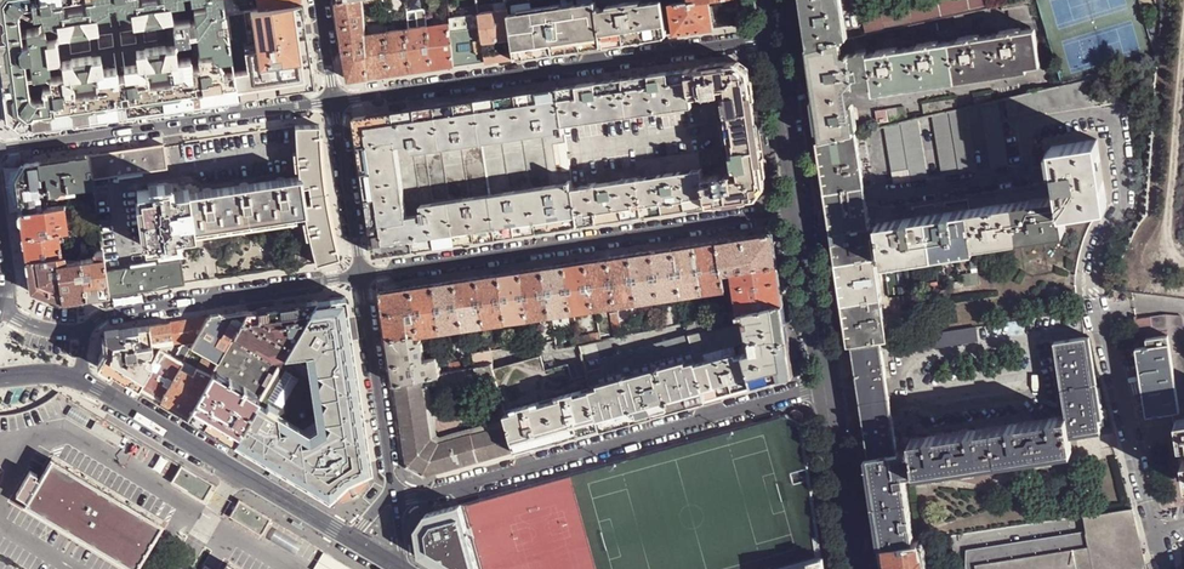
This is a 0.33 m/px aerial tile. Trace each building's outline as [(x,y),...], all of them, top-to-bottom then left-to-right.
[(20,24),(18,9),(21,6),(30,4),(32,4),(32,0),(0,0),(0,27),(20,24)] [(32,4),(30,4),(32,16),(41,15),(42,24),(58,22),(58,21),(64,20),(63,14),(62,11),(63,11),(62,0),(63,0),(32,0),(32,4)] [(51,77),(65,75),(64,63),(72,61),(72,59),(92,56),(92,58),(102,57),(103,69),(118,67),(119,77),(127,76),(125,66),(138,64),(136,51),(145,51),(145,49),(166,46),(166,47),(175,46),(177,59),(192,57),(194,66),(200,65),(199,56),(214,53),(213,46),(200,47),(198,33),(190,34),(191,39),(178,41),(177,38),(175,38),(173,24),(175,24),(175,21),(189,18),(193,21),(196,20),(193,7),(206,6),(206,0),(191,0),(183,0),(183,2),(169,4),(171,18),(162,19),(162,20),(143,23),(142,22),(132,23),(131,10),(116,11),(115,4),(108,4),(109,13),(95,15),(97,29),(88,31),(88,32),(69,34),(68,33),(61,35),(58,22),(42,24),(44,32),(46,42),(53,40),(56,42),(58,57),(48,60),(49,70),(51,77)] [(62,0),(63,11),(62,11),(63,14),(68,13),(67,10),(80,8),(81,11),(86,10),(85,7),(84,7),(83,0),(63,0),(62,0)] [(84,7),(85,7),(86,10),(87,15),(95,14),(95,15),(109,13),(108,4),(115,4),(116,11),(131,10),(131,9),(136,8),(135,3),(136,2),(135,0),(83,0),(84,7)] [(135,3),(136,8),(131,9),(131,10),(132,23),(142,22),(143,23),(162,20),(162,19),(171,18),(169,4),(169,3),(162,4),(161,0),(140,0),(140,2),(136,2),(135,3)] [(234,58),(232,47),(231,36),(221,38),(220,33),(217,29),(216,23),(218,17),(217,12),(226,10),(224,0),(206,0),(206,6),(193,7),(196,20),(193,21),(189,18),(175,21),(175,24),(173,24),(175,38),(177,38),(178,41),(191,39),(190,34),(198,33),(200,47),(213,46),(214,53),(220,53),(222,60),(234,58)] [(239,0),(224,0),(226,10),(227,15),(241,12),(239,0)] [(261,9),(283,6),(302,3),(302,0),(259,0),(261,9)] [(366,23),(363,0),(338,0),(341,15),(343,27),(366,23)] [(518,56),(539,53),(565,49),(557,0),(509,0),(510,5),(518,56)] [(565,49),(578,48),(604,44),(598,6),(597,0),(557,0),(565,49)] [(655,2),(643,3),(642,0),(639,0),(610,4),(611,7),(602,9),(602,6),(598,6),(604,44),(634,39),(660,35),(655,2)] [(660,35),(670,34),(665,4),(664,0),(663,0),(655,2),(660,35)] [(716,27),(712,0),(688,0),(671,2),(676,33),(706,29),(716,27)] [(804,3),(806,11),(808,30),(809,32),(819,30),(814,0),(804,0),(804,3)] [(819,30),(809,32),(811,44),(840,38),(844,38),(838,0),(814,0),(819,30)] [(866,31),(990,3),(988,0),(907,0),(861,10),(866,31)] [(304,15),(302,3),(283,6),(261,9),(241,12),(227,15),(231,36),(232,47),(234,58),(235,67),(236,73),(239,97),(277,92),(315,86),(313,73),(311,55),(289,59),(287,46),(309,43),(304,15)] [(24,44),(27,44),(25,31),(38,29),(38,33),(44,32),(42,24),(41,15),(32,16),(30,4),(21,6),(18,9),(20,24),(24,44)] [(1029,15),(1027,4),(1008,8),(1010,18),(1029,15)] [(510,5),(480,9),(487,60),(505,58),(518,56),(510,5)] [(954,14),(957,26),(991,21),(989,6),(954,14)] [(88,31),(97,29),(95,15),(95,14),(87,15),(86,10),(81,11),(80,8),(67,10),(68,13),(63,14),(64,20),(58,21),(58,22),(61,35),(68,33),(69,34),(88,32),(88,31)] [(474,62),(487,60),(480,9),(450,13),(451,22),(452,29),(456,65),(474,62)] [(217,12),(218,17),(216,23),(217,29),(220,33),(221,38),(231,36),(227,15),(226,10),(217,12)] [(450,13),(428,16),(429,25),(451,22),(450,13)] [(428,16),(408,19),(409,28),(429,25),(428,16)] [(901,25),(902,35),(937,29),(935,18),(901,25)] [(386,21),(387,30),(409,28),(408,19),(386,21)] [(447,66),(456,65),(452,29),(451,22),(429,25),(434,69),(447,66)] [(344,40),(346,51),(368,48),(367,33),(366,23),(343,27),(344,40)] [(4,87),(29,83),(26,58),(29,58),(32,75),(44,73),(44,71),(49,70),(48,60),(58,57),(56,42),(53,40),(46,42),(44,32),(38,33),(38,29),(25,31),(27,44),(24,44),(20,24),(0,27),(0,56),(4,87)] [(426,69),(434,69),(429,25),(409,28),(413,71),(426,69)] [(405,72),(413,71),(409,28),(387,30),(392,74),(405,72)] [(1037,64),(1031,28),(1014,30),(1007,31),(973,36),(966,38),(932,43),(925,44),(892,49),(885,50),(867,53),(872,82),(873,90),(1037,64)] [(383,75),(392,74),(387,30),(367,33),(368,48),(370,77),(383,75)] [(862,33),(864,42),(879,39),(878,31),(862,33)] [(843,54),(840,38),(811,44),(808,45),(812,68),(814,82),(835,79),(837,83),(848,81),(843,54)] [(177,59),(175,46),(166,47),(166,46),(145,49),(145,51),(136,51),(138,64),(138,65),(143,64),(144,72),(145,73),(150,72),(151,74),(165,72),(165,69),(169,69),(171,69),(170,61),(177,59)] [(348,64),(351,80),(370,77),(368,48),(346,51),(348,64)] [(855,85),(872,82),(867,53),(866,49),(843,54),(848,81),(848,84),(854,83),(855,85)] [(239,97),(236,73),(225,74),(223,64),(222,60),(220,53),(214,53),(199,56),(200,65),(194,66),(192,57),(177,59),(170,61),(171,69),(169,69),(170,71),(168,70),(170,82),(160,83),(164,108),(173,107),(215,101),(239,97)] [(98,71),(104,70),(103,69),(102,57),(92,58),(92,56),(72,59),(72,61),(64,63),(65,75),(71,75),(72,83),(78,82),(78,84),(93,83),(93,80),(97,80),(99,79),(98,71)] [(29,58),(26,58),(29,83),(42,82),(44,88),(52,87),(51,77),(49,70),(44,71),(44,73),(32,75),(29,58)] [(235,67),(234,58),(222,60),(223,64),(225,74),(236,73),(235,67)] [(721,98),(744,66),(739,61),(712,65),(689,68),(693,97),(706,96),(707,96),(717,95),(717,94),(720,94),(721,98)] [(142,112),(164,108),(160,83),(150,85),(147,74),(146,74),(145,73),(144,72),(143,64),(138,65),(138,64),(125,66),(127,76),(119,77),(118,67),(103,69),(104,70),(98,71),(99,79),(97,80),(97,81),(96,82),(98,92),(87,94),(91,119),(115,116),(142,112)] [(744,66),(721,98),(725,98),(726,101),(725,102),(726,111),(727,111),(729,122),(729,126),(758,122),(751,70),(744,66)] [(558,87),(564,126),(695,108),(693,97),(689,68),(654,73),(602,81),(558,87)] [(147,74),(150,85),(160,83),(170,82),(168,70),(170,71),(169,69),(165,69),(165,72),(151,74),(150,72),(145,73),(146,74),(147,74)] [(87,120),(91,119),(87,94),(76,94),(74,85),(73,85),(72,83),(71,75),(65,75),(51,77),(52,87),(44,88),(42,88),(44,100),(45,100),(46,104),(52,103),(55,124),(58,124),(87,120)] [(1008,96),(1011,114),(1090,96),(1089,78),(1053,86),(1008,96)] [(841,106),(852,103),(848,84),(848,81),(837,83),(835,79),(814,82),(819,113),(840,108),(841,106)] [(87,94),(98,92),(96,82),(97,81),(97,80),(93,80),(93,83),(78,84),(78,82),(72,83),(73,85),(74,85),(76,94),(87,94)] [(34,101),(44,100),(42,88),(44,88),(42,82),(29,83),(31,98),(34,101)] [(22,129),(47,126),(55,124),(52,103),(46,104),(45,100),(44,100),(34,101),(31,98),(29,83),(4,87),(9,118),(22,129)] [(518,93),(524,131),(564,126),(558,87),(538,90),(518,93)] [(478,99),(482,138),(524,131),(518,93),(498,96),(478,99)] [(976,95),(977,103),(983,102),(993,100),(991,93),(976,95)] [(924,103),(926,115),(935,114),(959,108),(957,98),(924,103)] [(993,166),(1010,163),(1002,116),(1000,98),(993,100),(983,102),(993,166)] [(437,105),(443,143),(482,138),(478,99),(475,99),(457,102),(437,105)] [(822,139),(856,132),(853,113),(857,113),(855,104),(852,104),(852,103),(841,106),(840,108),(819,113),(820,120),(822,139)] [(406,129),(408,138),(413,137),(414,143),(415,148),(443,143),(437,105),(431,106),(425,107),(413,109),(416,127),(406,129)] [(697,124),(719,121),(716,105),(695,108),(697,124)] [(908,120),(906,105),(888,109),(890,124),(908,120)] [(944,173),(977,169),(966,106),(959,108),(935,114),(944,173)] [(695,108),(564,126),(564,129),(566,135),(571,176),(572,182),(573,185),(703,166),(700,150),(697,124),(695,108)] [(416,127),(413,109),(403,110),(406,129),(416,127)] [(888,109),(877,111),(879,126),(886,126),(890,124),(888,109)] [(403,110),(393,111),(397,139),(408,138),(406,129),(403,110)] [(356,117),(357,127),(360,146),(397,139),(393,111),(356,117)] [(886,126),(894,171),(912,169),(913,179),(928,176),(919,117),(908,120),(890,124),(886,126)] [(759,128),(758,122),(729,126),(720,127),(721,133),(759,128)] [(320,127),(296,126),(297,157),(295,157),(296,166),(298,166),(299,173),(300,178),(306,216),(308,226),(305,227),(307,237),(310,236),(313,250),(317,265),(341,260),(337,243),(326,190),(322,141),(320,127)] [(397,139),(409,216),(410,221),(425,218),(425,213),(423,208),(423,204),(451,200),(492,193),(532,187),(572,182),(571,176),(559,177),(553,137),(566,135),(564,129),(564,126),(524,131),(482,138),(443,143),(415,148),(414,143),(413,137),(408,138),(397,139)] [(759,128),(721,133),(722,139),(730,138),(759,133),(759,128)] [(830,190),(867,186),(857,132),(856,132),(822,139),(824,148),(828,175),(830,190)] [(759,133),(730,138),(731,142),(733,153),(732,153),(733,163),(734,163),(735,167),(731,167),(762,191),(767,184),(759,133)] [(553,137),(559,177),(571,176),(566,135),(553,137)] [(1097,137),(1052,144),(1055,165),(1059,194),(1062,207),(1107,200),(1097,137)] [(373,226),(410,221),(409,216),(397,139),(360,146),(364,171),(373,226)] [(90,156),(93,180),(119,176),(119,179),(143,175),(143,173),(168,169),(165,145),(119,152),(90,156)] [(703,166),(725,162),(723,146),(700,150),(703,166)] [(62,160),(40,164),(42,178),(47,178),(50,197),(62,194),(63,195),(68,193),(69,191),(94,187),(93,180),(90,156),(62,160)] [(22,214),(48,211),(42,178),(40,164),(31,165),(27,166),(17,182),(22,214)] [(573,185),(579,224),(597,222),(665,212),(664,202),(676,200),(678,210),(709,204),(705,175),(703,166),(573,185)] [(762,191),(731,167),(732,171),(728,172),(728,171),(718,172),(718,174),(705,175),(709,204),(730,201),(758,197),(762,191)] [(913,179),(912,169),(894,171),(896,181),(913,179)] [(306,216),(300,178),(195,193),(191,193),(197,231),(306,216)] [(572,182),(532,187),(533,191),(573,185),(572,182)] [(197,231),(191,193),(190,189),(172,193),(171,186),(169,183),(149,187),(150,190),(137,192),(146,248),(158,247),(159,250),(179,247),(180,245),(178,234),(186,233),(192,236),(197,235),(197,231)] [(579,224),(573,185),(533,191),(539,230),(559,227),(579,224)] [(833,212),(836,232),(872,226),(872,225),(869,198),(867,186),(830,190),(832,204),(833,212)] [(532,187),(492,193),(492,197),(533,191),(532,187)] [(516,233),(539,230),(533,191),(492,197),(498,236),(516,233)] [(492,193),(451,200),(451,204),(492,197),(492,193)] [(1021,237),(1065,231),(1062,207),(1059,194),(1037,198),(1015,201),(1021,237)] [(478,239),(498,236),(492,197),(451,204),(458,242),(478,239)] [(451,200),(423,204),(423,208),(451,204),(451,200)] [(664,202),(665,212),(671,211),(678,210),(676,200),(664,202)] [(974,244),(1021,237),(1015,201),(992,205),(969,208),(974,244)] [(97,203),(89,205),(92,219),(99,218),(97,203)] [(429,247),(458,242),(451,204),(423,208),(425,213),(425,218),(410,221),(373,226),(375,244),(380,249),(387,254),(429,247)] [(22,214),(25,238),(59,233),(66,232),(64,225),(69,224),(66,208),(52,210),(48,211),(22,214)] [(928,215),(934,250),(974,244),(969,208),(949,212),(928,215)] [(934,250),(928,215),(903,219),(878,223),(878,224),(879,234),(882,250),(879,251),(880,255),(883,255),(884,258),(934,250)] [(74,223),(76,230),(83,230),(82,222),(74,223)] [(841,262),(875,257),(872,243),(869,244),(868,236),(874,236),(877,235),(874,224),(872,225),(872,226),(836,232),(839,249),(841,262)] [(25,238),(29,263),(58,258),(63,258),(59,233),(25,238)] [(720,241),(725,273),(735,271),(734,271),(779,264),(774,233),(747,237),(720,241)] [(705,292),(727,288),(725,273),(720,241),(707,243),(699,244),(705,292)] [(685,246),(676,247),(683,295),(705,292),(699,244),(685,246)] [(661,298),(683,295),(676,247),(663,249),(654,250),(661,298)] [(640,252),(632,254),(640,302),(661,298),(654,250),(640,252)] [(619,256),(611,257),(618,305),(625,304),(640,302),(632,254),(619,256)] [(597,259),(588,260),(596,308),(618,305),(611,257),(597,259)] [(844,282),(847,303),(882,297),(875,257),(841,262),(844,282)] [(29,263),(33,293),(50,300),(61,304),(65,304),(59,265),(58,258),(29,263)] [(101,299),(111,297),(109,284),(108,273),(105,258),(97,259),(82,262),(88,301),(101,299)] [(574,262),(567,263),(574,311),(596,308),(588,260),(574,262)] [(78,302),(88,301),(82,262),(67,264),(59,265),(65,304),(78,302)] [(186,286),(182,262),(157,266),(133,269),(118,272),(119,282),(109,284),(111,297),(141,293),(186,286)] [(554,265),(545,266),(553,315),(574,311),(567,263),(554,265)] [(785,302),(779,264),(734,271),(735,271),(741,312),(743,312),(785,302)] [(531,318),(553,315),(545,266),(532,269),(524,270),(531,318)] [(509,321),(531,318),(524,270),(511,272),(501,273),(509,321)] [(119,282),(118,272),(108,273),(109,284),(119,282)] [(487,325),(509,321),(501,273),(488,275),(480,277),(487,325)] [(458,280),(465,328),(487,325),(480,277),(467,278),(458,280)] [(445,282),(436,284),(444,331),(465,328),(458,280),(445,282)] [(424,285),(415,287),(422,335),(444,331),(436,284),(424,285)] [(385,317),(389,339),(415,335),(416,335),(422,335),(415,287),(396,290),(382,292),(385,317)] [(850,325),(853,345),(884,340),(888,340),(882,297),(847,303),(850,325)] [(307,487),(324,497),(328,499),(333,500),(338,501),(346,501),(350,500),(354,499),(355,499),(359,497),(363,494),(362,493),(365,490),(366,487),(368,485),(368,483),(370,478),(371,474),(372,469),(372,464),(346,299),(331,301),(327,309),(319,303),(284,364),(311,380),(294,410),(298,411),(292,423),(277,415),(279,412),(270,406),(268,410),(261,406),(241,442),(246,445),(244,450),(307,487)] [(280,308),(312,304),(312,300),(279,305),(280,308)] [(797,373),(785,302),(743,312),(749,350),(755,385),(797,373)] [(249,313),(236,336),(275,360),(285,359),(317,305),(316,303),(312,304),(280,308),(249,313)] [(616,338),(623,337),(621,322),(620,313),(619,312),(612,313),(616,338)] [(738,325),(691,335),(694,345),(699,364),(749,350),(743,312),(741,312),(736,313),(738,325)] [(198,342),(194,350),(220,364),(236,336),(249,313),(227,316),(211,319),(198,342)] [(691,335),(738,325),(736,313),(731,314),(710,319),(697,322),(688,323),(691,335)] [(1170,332),(1167,313),(1138,318),(1141,337),(1170,332)] [(1183,418),(1183,315),(1167,313),(1170,332),(1171,341),(1181,408),(1176,409),(1178,418),(1183,418)] [(509,321),(510,326),(532,322),(531,318),(509,321)] [(183,323),(172,325),(175,345),(198,342),(211,319),(183,323)] [(674,326),(673,319),(664,320),(665,320),(666,328),(674,326)] [(151,328),(154,348),(162,348),(175,345),(172,325),(151,328)] [(979,341),(977,327),(922,335),(924,346),(932,345),(933,347),(979,341)] [(106,335),(108,352),(99,365),(126,381),(140,389),(158,357),(153,354),(154,348),(151,328),(106,335)] [(1171,341),(1170,332),(1141,337),(1139,337),(1141,345),(1171,341)] [(599,334),(587,336),(589,344),(601,342),(600,337),(599,334)] [(415,335),(389,339),(393,363),(396,385),(423,380),(429,380),(442,377),(439,357),(428,358),(425,343),(425,342),(423,342),(417,343),(416,340),(416,335),(415,335)] [(909,348),(920,347),(918,335),(907,337),(909,348)] [(262,403),(285,359),(275,360),(236,336),(220,364),(216,372),(214,375),(262,403)] [(580,347),(589,344),(587,336),(578,338),(580,347)] [(571,348),(580,347),(578,338),(569,340),(571,348)] [(1087,338),(1056,342),(1059,360),(1065,398),(1068,416),(1069,416),(1071,434),(1102,429),(1087,338)] [(569,340),(557,342),(558,352),(571,348),(569,340)] [(905,473),(902,452),(894,403),(892,388),(884,340),(853,345),(854,356),(857,375),(859,388),(860,393),(861,402),(862,408),(866,429),(867,442),(873,478),(876,496),(881,530),(883,546),(915,541),(905,473)] [(1176,409),(1181,408),(1171,341),(1141,345),(1151,412),(1176,409)] [(672,408),(671,406),(708,396),(699,364),(694,345),(610,369),(625,419),(635,416),(636,418),(672,408)] [(755,385),(749,350),(699,364),(708,396),(708,398),(755,385)] [(150,395),(163,403),(183,370),(186,364),(162,351),(158,357),(140,389),(150,395)] [(495,370),(507,415),(517,412),(540,406),(550,403),(592,391),(588,376),(573,380),(569,366),(546,372),(543,357),(495,370)] [(493,366),(492,359),(482,361),(482,362),(483,368),(493,366)] [(459,363),(462,373),(472,371),(470,364),(470,360),(459,363)] [(483,368),(482,362),(470,364),(472,371),(476,370),(483,368)] [(195,376),(199,369),(186,363),(186,364),(183,370),(195,376)] [(449,365),(450,375),(462,373),(459,363),(449,365)] [(202,364),(199,369),(213,376),(214,375),(216,372),(202,364)] [(298,411),(294,410),(311,380),(284,364),(261,406),(268,410),(270,406),(279,412),(277,415),(292,423),(298,411)] [(489,422),(507,415),(495,370),(493,366),(483,368),(476,370),(489,422)] [(175,410),(190,418),(213,376),(199,369),(195,376),(183,370),(163,403),(175,410)] [(601,426),(625,419),(610,369),(587,374),(588,376),(592,391),(601,426)] [(223,438),(236,446),(249,424),(262,403),(214,375),(213,376),(190,418),(223,438)] [(481,461),(474,435),(440,444),(433,439),(423,380),(396,385),(402,424),(409,468),(425,477),(481,461)] [(433,439),(436,434),(429,380),(423,380),(433,439)] [(592,391),(550,403),(540,406),(517,412),(507,415),(509,425),(516,451),(516,452),(527,450),(525,445),(548,439),(558,436),(578,430),(579,434),(602,428),(601,426),(592,391)] [(792,411),(791,414),(801,421),(804,418),(802,414),(796,410),(792,411)] [(482,568),(802,568),(828,563),(808,428),(787,413),(464,504),(471,528),(482,568)] [(507,415),(489,422),(439,435),(436,434),(433,439),(440,444),(474,435),(509,425),(507,415)] [(905,473),(1073,448),(1071,434),(1069,416),(1068,416),(1054,418),(1012,424),(973,430),(933,436),(914,439),(914,442),(910,442),(911,450),(902,452),(905,473)] [(122,434),(94,418),(90,426),(117,442),(122,434)] [(481,461),(516,451),(509,425),(474,435),(481,461)] [(527,450),(579,434),(578,430),(558,436),(548,439),(525,445),(527,450)] [(159,472),(169,457),(129,434),(120,449),(159,472)] [(53,460),(40,481),(38,485),(29,500),(25,505),(81,538),(134,568),(136,568),(163,525),(53,460)] [(172,481),(203,499),(213,483),(182,465),(172,481)] [(31,472),(26,481),(33,485),(35,483),(38,485),(40,481),(37,479),(38,476),(31,472)] [(18,494),(29,500),(38,485),(35,483),(33,485),(26,481),(18,494)] [(272,518),(240,499),(237,503),(232,514),(230,515),(262,535),(272,518)] [(237,503),(233,501),(227,511),(229,512),(232,514),(237,503)] [(464,504),(457,505),(463,530),(471,528),(464,504)] [(457,505),(429,513),(419,528),(422,555),(446,568),(471,568),(463,530),(457,505)] [(1134,509),(1133,509),(1083,517),(1086,533),(965,551),(968,568),(1148,568),(1143,546),(1142,543),(1134,509)] [(926,565),(924,557),(922,541),(915,541),(883,546),(886,565),(887,568),(926,568),(926,565)] [(314,568),(316,568),(358,568),(325,550),(314,568)]
